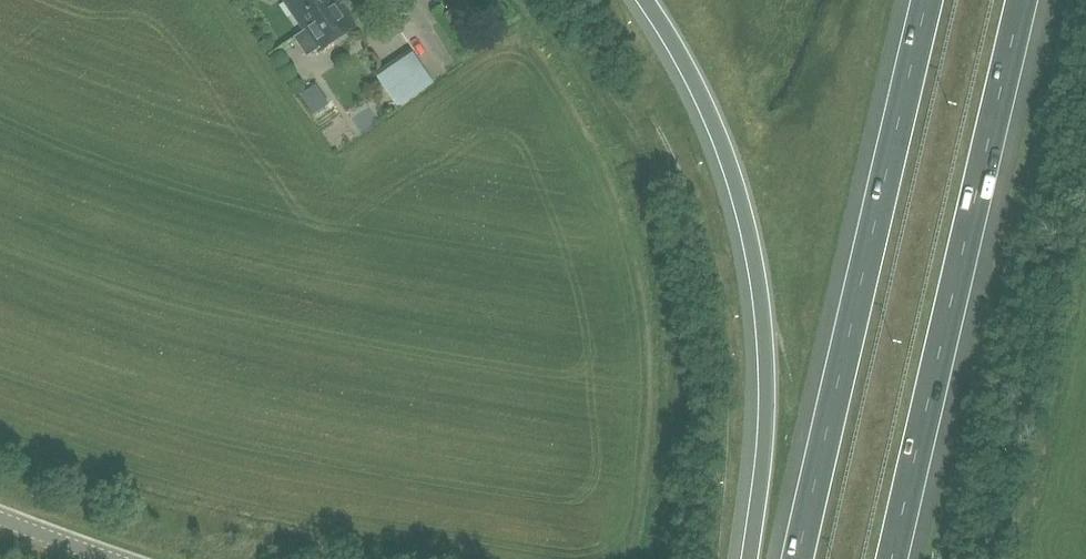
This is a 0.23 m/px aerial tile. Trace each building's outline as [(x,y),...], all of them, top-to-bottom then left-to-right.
[(318,51),(356,26),(340,3),(344,0),(284,0),(318,51)] [(401,105),(434,83),(413,50),(379,73),(401,105)] [(378,95),(364,103),(372,116),(386,107),(378,95)]
